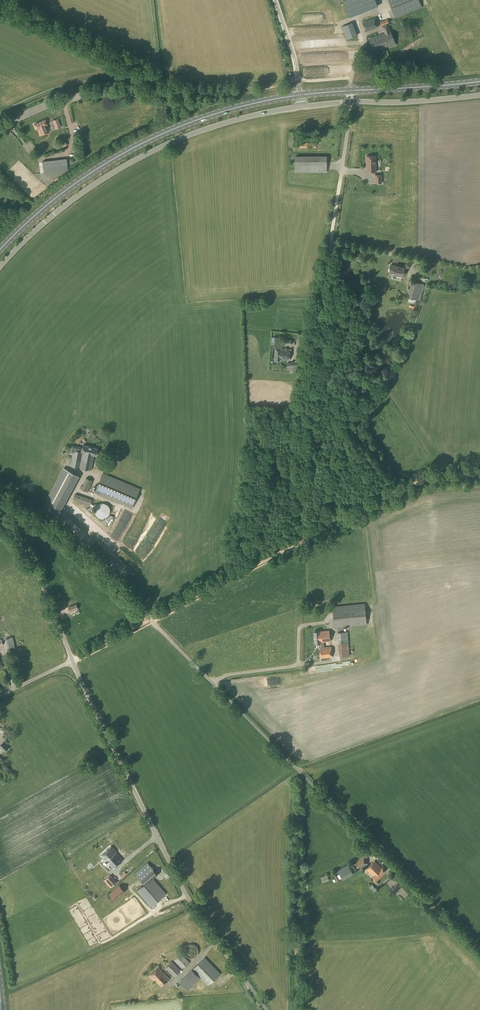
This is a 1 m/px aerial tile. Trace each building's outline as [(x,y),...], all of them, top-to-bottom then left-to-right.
[(350,17),(378,6),(376,0),(346,0),(344,1),(350,17)] [(422,7),(419,0),(388,0),(395,18),(422,7)] [(366,32),(378,27),(374,18),(362,22),(366,32)] [(374,51),(385,47),(389,45),(390,47),(396,45),(390,31),(387,24),(389,23),(387,19),(380,22),(381,26),(382,26),(385,33),(369,39),(374,51)] [(347,39),(357,35),(352,23),(342,27),(347,39)] [(55,130),(61,127),(58,118),(52,121),(55,130)] [(40,136),(49,132),(46,125),(47,124),(45,119),(34,124),(36,129),(37,129),(40,136)] [(376,172),(376,162),(376,156),(366,156),(367,172),(376,172)] [(295,172),(327,172),(327,157),(295,157),(295,172)] [(43,169),(67,166),(66,158),(42,161),(43,169)] [(389,273),(393,274),(392,277),(393,279),(395,279),(396,278),(397,275),(403,276),(404,268),(395,266),(391,265),(389,273)] [(416,300),(418,300),(421,301),(424,284),(409,281),(408,284),(410,285),(408,293),(409,294),(408,298),(409,298),(408,301),(415,302),(416,300)] [(276,348),(275,359),(275,361),(280,361),(280,359),(289,360),(290,349),(281,349),(281,348),(276,348)] [(297,371),(297,362),(291,362),(291,364),(287,363),(286,370),(297,371)] [(362,420),(366,415),(363,411),(358,417),(362,420)] [(96,456),(98,448),(83,445),(83,448),(72,445),(71,452),(73,453),(70,466),(91,470),(94,455),(96,456)] [(59,477),(71,484),(76,475),(64,468),(59,477)] [(132,508),(140,489),(103,473),(95,493),(132,508)] [(81,486),(80,488),(88,492),(93,481),(86,478),(83,487),(81,486)] [(90,505),(92,499),(76,493),(73,500),(90,505)] [(102,518),(103,518),(104,518),(105,518),(106,517),(107,517),(107,516),(108,516),(109,515),(109,514),(110,513),(110,512),(110,511),(110,510),(110,509),(110,508),(109,508),(109,507),(109,506),(108,506),(108,505),(107,505),(106,504),(105,504),(105,503),(104,503),(103,503),(101,503),(100,504),(99,504),(98,505),(97,505),(97,506),(96,507),(96,508),(95,509),(95,510),(95,511),(95,512),(95,513),(96,513),(96,514),(97,515),(97,516),(98,516),(98,517),(99,517),(99,518),(100,518),(101,518),(102,518)] [(133,548),(146,521),(141,519),(137,526),(138,526),(135,531),(133,530),(125,544),(133,548)] [(102,529),(96,535),(105,544),(111,538),(102,529)] [(335,627),(367,624),(365,609),(365,603),(333,606),(333,612),(335,627)] [(315,643),(320,643),(321,648),(320,648),(321,658),(332,657),(331,647),(324,647),(323,642),(330,641),(329,630),(319,631),(314,632),(315,643)] [(339,656),(350,656),(348,631),(337,632),(339,656)] [(367,642),(367,633),(355,634),(356,652),(361,651),(361,653),(366,653),(366,642),(367,642)] [(9,650),(15,648),(14,645),(15,645),(13,637),(6,639),(9,650)] [(309,671),(294,673),(295,679),(310,676),(309,671)] [(9,748),(3,743),(0,746),(0,747),(5,752),(9,748)] [(111,846),(100,856),(104,860),(105,861),(106,860),(107,862),(117,853),(116,852),(111,846)] [(358,871),(368,865),(364,859),(370,855),(367,850),(361,854),(363,856),(353,862),(358,871)] [(117,853),(107,862),(109,863),(113,868),(123,860),(118,855),(119,855),(117,853)] [(376,880),(385,870),(382,867),(381,868),(374,861),(366,869),(373,876),(373,877),(376,880)] [(151,907),(166,894),(153,879),(158,874),(147,863),(135,873),(145,884),(137,891),(151,907)] [(338,871),(343,880),(353,874),(348,865),(338,871)] [(111,873),(104,879),(111,886),(117,881),(111,873)] [(109,894),(114,900),(125,891),(119,885),(109,894)] [(183,969),(190,962),(181,953),(174,960),(183,969)] [(208,985),(220,974),(205,958),(193,969),(198,974),(197,975),(192,970),(180,982),(188,990),(200,978),(201,979),(201,978),(208,985)] [(175,977),(181,971),(172,962),(166,968),(175,977)] [(161,987),(170,979),(158,967),(149,976),(153,981),(154,980),(161,987)]
